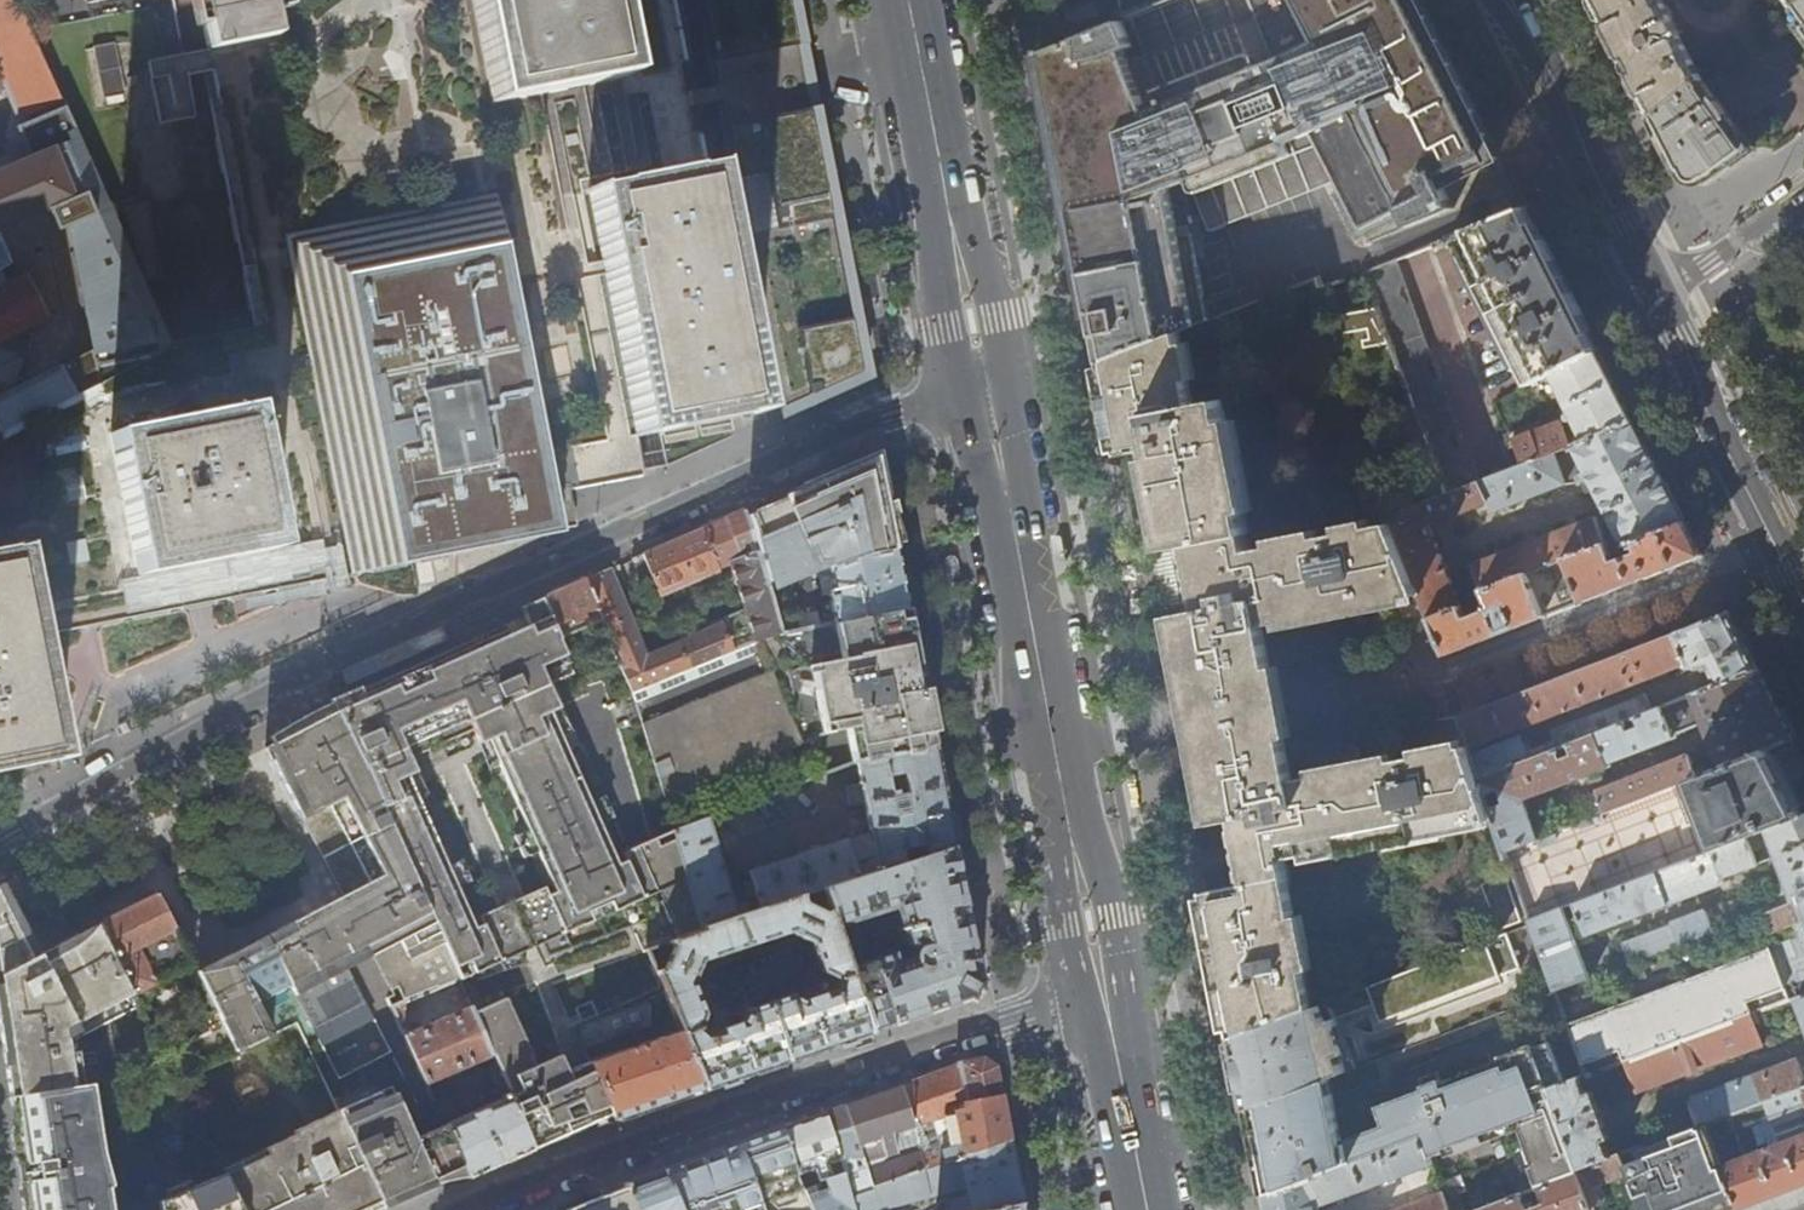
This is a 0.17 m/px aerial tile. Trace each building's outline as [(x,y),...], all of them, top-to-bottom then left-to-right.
[(174,8),(183,54),(205,50),(210,49),(214,69),(266,324),(193,339),(172,343),(175,348),(173,348),(0,434),(0,771),(41,763),(51,761),(59,759),(61,760),(62,760),(45,670),(38,636),(93,625),(163,611),(201,604),(242,596),(473,550),(473,546),(565,528),(576,523),(569,489),(606,482),(642,475),(635,438),(756,414),(751,387),(748,376),(735,306),(731,288),(714,202),(707,167),(698,122),(689,77),(687,65),(686,62),(674,0),(172,0),(174,8)] [(23,117),(64,100),(36,38),(19,0),(0,0),(0,63),(23,117)] [(705,29),(711,62),(801,44),(795,11),(792,0),(699,0),(705,29)] [(1500,218),(1501,217),(1525,208),(1507,172),(1476,111),(1451,64),(1424,9),(1419,0),(1250,0),(1256,14),(1155,53),(1127,64),(1122,51),(1130,48),(1120,22),(1098,30),(1040,53),(1048,88),(1085,281),(1096,334),(1102,364),(1160,341),(1181,333),(1209,322),(1192,232),(1178,235),(1169,187),(1190,180),(1209,231),(1335,184),(1357,230),(1389,213),(1397,229),(1489,193),(1500,218)] [(1127,20),(1128,19),(1176,0),(1123,0),(1127,20)] [(1702,75),(1663,0),(1594,0),(1605,23),(1652,115),(1702,75)] [(1792,5),(1803,21),(1799,24),(1803,32),(1803,0),(1799,0),(1792,5)] [(801,44),(711,62),(724,125),(814,107),(801,44)] [(1717,98),(1702,75),(1652,115),(1665,141),(1680,171),(1682,171),(1686,178),(1705,183),(1711,178),(1712,179),(1729,167),(1753,150),(1727,112),(1734,107),(1737,111),(1742,107),(1725,85),(1721,89),(1724,93),(1717,98)] [(88,343),(90,354),(97,365),(157,351),(173,348),(175,348),(172,343),(64,100),(23,117),(15,121),(28,151),(30,158),(53,148),(74,199),(48,210),(57,232),(67,227),(69,239),(88,343)] [(814,107),(724,125),(734,176),(741,209),(758,298),(781,413),(822,395),(866,375),(848,280),(830,192),(823,158),(814,107)] [(1,231),(48,210),(74,199),(53,148),(30,158),(0,171),(0,231),(1,231)] [(1501,217),(1500,218),(1454,236),(1529,383),(1598,351),(1594,344),(1568,292),(1541,238),(1525,208),(1501,217)] [(1,231),(0,231),(0,290),(11,285),(6,274),(2,266),(14,259),(1,231)] [(1448,494),(1478,482),(1397,259),(1365,271),(1448,494)] [(48,321),(27,277),(11,285),(0,290),(0,345),(48,321)] [(1160,341),(1102,364),(1110,405),(1121,457),(1155,450),(1148,417),(1194,409),(1181,333),(1160,341)] [(173,348),(157,351),(97,365),(90,354),(13,393),(0,400),(0,434),(173,348)] [(1618,390),(1598,351),(1529,383),(1530,386),(1554,375),(1580,428),(1573,430),(1569,418),(1514,440),(1524,464),(1634,421),(1618,390)] [(13,393),(11,391),(17,375),(19,369),(14,359),(0,355),(0,400),(13,393)] [(1314,1006),(1285,856),(1494,816),(1491,808),(1487,796),(1481,779),(1469,743),(1462,718),(1460,714),(1445,716),(1429,720),(1434,750),(1363,763),(1328,770),(1295,777),(1281,703),(1265,624),(1275,622),(1376,603),(1392,600),(1397,630),(1420,626),(1435,624),(1393,522),(1250,550),(1247,535),(1249,534),(1225,403),(1194,409),(1148,417),(1155,450),(1171,538),(1173,549),(1171,550),(1177,578),(1182,606),(1199,603),(1201,609),(1178,613),(1180,623),(1190,677),(1198,719),(1204,750),(1216,810),(1218,821),(1237,818),(1249,881),(1206,889),(1209,906),(1223,976),(1230,1014),(1235,1036),(1314,1006)] [(1651,454),(1634,421),(1524,464),(1478,482),(1448,494),(1391,517),(1393,522),(1435,624),(1448,655),(1451,654),(1605,593),(1630,583),(1702,555),(1695,542),(1675,502),(1651,454)] [(772,507),(747,518),(765,577),(793,577),(795,573),(812,567),(814,571),(823,568),(825,571),(853,561),(896,552),(888,511),(887,505),(884,506),(875,462),(838,478),(837,476),(823,482),(810,488),(810,490),(772,507)] [(782,634),(765,577),(747,518),(744,511),(738,514),(650,552),(644,555),(653,579),(646,582),(650,591),(656,588),(664,605),(674,600),(671,593),(720,572),(718,569),(734,562),(747,607),(720,619),(722,624),(720,625),(718,621),(703,627),(705,631),(645,656),(619,593),(626,590),(618,566),(611,569),(586,578),(586,579),(598,609),(602,621),(633,690),(763,638),(782,634)] [(901,576),(896,552),(853,561),(825,571),(823,568),(814,571),(811,572),(813,580),(819,577),(822,589),(827,589),(835,623),(907,608),(901,576)] [(585,615),(598,609),(586,579),(549,595),(545,597),(561,636),(589,626),(585,615)] [(496,630),(451,649),(367,687),(332,703),(458,977),(498,958),(502,967),(524,960),(520,949),(542,939),(548,953),(570,945),(565,930),(665,889),(669,898),(664,900),(678,937),(704,928),(675,830),(614,855),(549,685),(574,675),(559,637),(561,636),(545,597),(522,606),(526,616),(529,624),(508,634),(505,625),(496,630)] [(1740,607),(1730,611),(1742,634),(1747,644),(1756,640),(1740,607)] [(763,638),(633,690),(665,798),(803,743),(802,739),(847,730),(854,762),(857,761),(929,747),(925,723),(924,716),(928,715),(919,672),(912,636),(907,608),(835,623),(782,634),(763,638)] [(1719,684),(1759,668),(1747,644),(1742,634),(1730,611),(1684,629),(1616,656),(1551,683),(1487,708),(1462,718),(1469,743),(1481,779),(1559,748),(1570,743),(1623,722),(1635,717),(1654,710),(1647,693),(1551,731),(1555,741),(1529,751),(1522,735),(1480,751),(1478,745),(1683,664),(1685,668),(1691,665),(1699,669),(1710,665),(1719,684)] [(1777,703),(1759,668),(1719,684),(1654,710),(1635,717),(1640,730),(1634,731),(1628,735),(1623,722),(1570,743),(1575,758),(1569,759),(1564,762),(1559,748),(1481,779),(1487,796),(1500,792),(1504,804),(1491,808),(1494,816),(1506,852),(1538,839),(1525,801),(1611,767),(1610,765),(1675,738),(1674,735),(1707,722),(1725,767),(1769,750),(1796,739),(1777,703)] [(234,953),(196,972),(215,1011),(236,1052),(277,1032),(261,999),(292,984),(313,1028),(365,1003),(350,970),(374,958),(391,991),(398,988),(404,1001),(458,977),(332,703),(300,720),(263,741),(267,748),(289,791),(324,861),(342,896),(332,902),(297,920),(234,953)] [(943,795),(934,747),(929,747),(857,761),(861,783),(850,785),(847,789),(849,802),(854,805),(865,803),(871,832),(750,871),(753,880),(744,883),(748,896),(757,893),(762,908),(822,888),(953,846),(943,795)] [(1802,815),(1769,750),(1725,767),(1698,777),(1576,824),(1538,839),(1506,852),(1532,921),(1565,908),(1576,903),(1750,835),(1772,827),(1802,815)] [(1576,824),(1698,777),(1689,756),(1598,792),(1599,795),(1569,807),(1576,824)] [(1802,815),(1772,827),(1792,881),(1779,886),(1783,895),(1749,908),(1752,916),(1765,911),(1803,895),(1803,814),(1802,815)] [(735,905),(708,818),(675,830),(704,928),(735,916),(750,912),(747,901),(735,905)] [(1760,863),(1750,835),(1576,903),(1588,935),(1729,881),(1727,876),(1760,863)] [(967,918),(959,875),(953,846),(822,888),(871,1033),(898,1024),(941,1009),(970,999),(980,982),(978,972),(967,918)] [(38,953),(27,931),(13,904),(2,883),(0,884),(0,1027),(5,1061),(16,1127),(26,1194),(28,1209),(111,1209),(90,1082),(81,1083),(75,1037),(140,1005),(137,999),(100,922),(61,941),(38,953)] [(871,1033),(822,888),(762,908),(750,912),(735,916),(746,946),(793,931),(811,944),(821,974),(837,982),(835,991),(802,1002),(789,996),(767,1004),(788,1062),(828,1048),(871,1033)] [(122,911),(100,922),(137,999),(189,975),(195,988),(188,991),(202,1017),(215,1011),(196,972),(157,894),(122,911)] [(1765,911),(1773,931),(1803,920),(1803,895),(1765,911)] [(1625,942),(1632,962),(1743,919),(1735,900),(1625,942)] [(1592,978),(1565,908),(1532,921),(1533,924),(1542,949),(1555,945),(1556,950),(1553,951),(1555,957),(1547,960),(1558,991),(1592,978)] [(746,946),(735,916),(704,928),(678,937),(648,949),(680,1030),(705,1090),(753,1073),(788,1062),(767,1004),(744,1011),(740,1024),(707,1035),(699,1027),(704,1015),(692,984),(702,961),(746,946)] [(1356,1069),(1338,1017),(1361,1009),(1364,1016),(1380,1011),(1383,1019),(1525,969),(1512,932),(1314,1006),(1235,1036),(1238,1051),(1247,1096),(1249,1111),(1331,1078),(1356,1069)] [(1585,1076),(1587,1078),(1627,1063),(1758,1013),(1791,1000),(1771,947),(1566,1026),(1585,1076)] [(509,998),(473,1013),(492,1053),(509,1093),(510,1096),(533,1150),(547,1145),(576,1135),(601,1126),(617,1120),(589,1062),(567,1070),(562,1058),(538,1066),(509,998)] [(573,1026),(584,1050),(649,1026),(650,1004),(647,998),(573,1026)] [(406,1036),(427,1083),(492,1053),(473,1013),(470,1007),(406,1036)] [(1762,1023),(1758,1013),(1627,1063),(1638,1094),(1765,1046),(1757,1025),(1762,1023)] [(635,1114),(705,1090),(680,1030),(589,1062),(617,1120),(635,1114)] [(1331,1078),(1249,1111),(1252,1125),(1260,1164),(1266,1195),(1322,1176),(1322,1174),(1424,1136),(1433,1158),(1519,1125),(1535,1166),(1531,1168),(1539,1188),(1542,1187),(1580,1172),(1579,1171),(1570,1144),(1565,1132),(1550,1089),(1565,1083),(1551,1043),(1537,1048),(1536,1045),(1503,1057),(1504,1060),(1446,1081),(1442,1072),(1425,1078),(1428,1087),(1380,1104),(1385,1123),(1341,1142),(1331,1078)] [(958,1063),(958,1066),(964,1102),(1001,1096),(998,1080),(996,1067),(983,1058),(958,1063)] [(1803,1087),(1803,1068),(1802,1061),(1691,1102),(1700,1126),(1707,1123),(1729,1115),(1803,1087)] [(925,1078),(901,1087),(912,1124),(915,1124),(917,1132),(920,1144),(926,1168),(945,1161),(932,1118),(964,1107),(964,1102),(958,1066),(925,1078)] [(1587,1092),(1582,1077),(1565,1083),(1550,1089),(1565,1132),(1578,1128),(1583,1140),(1570,1144),(1579,1171),(1611,1159),(1605,1141),(1610,1139),(1593,1090),(1587,1092)] [(341,1112),(386,1209),(416,1195),(439,1184),(394,1086),(341,1112)] [(878,1095),(847,1105),(865,1164),(897,1153),(891,1133),(905,1128),(907,1135),(917,1132),(915,1124),(912,1124),(901,1087),(878,1095)] [(1723,1167),(1721,1168),(1734,1204),(1736,1209),(1737,1209),(1784,1192),(1803,1184),(1803,1088),(1803,1087),(1729,1115),(1735,1130),(1770,1116),(1782,1144),(1723,1167)] [(445,1124),(469,1177),(504,1162),(533,1150),(510,1096),(501,1100),(453,1120),(445,1124)] [(1005,1115),(1001,1096),(964,1102),(964,1107),(932,1118),(945,1161),(1009,1138),(1005,1115)] [(835,1109),(825,1113),(849,1194),(872,1187),(867,1169),(865,1164),(847,1105),(835,1109)] [(439,1110),(445,1124),(453,1120),(449,1111),(448,1112),(445,1107),(439,1110)] [(242,1209),(384,1209),(386,1209),(341,1112),(221,1169),(223,1173),(242,1209)] [(783,1127),(806,1192),(811,1189),(805,1171),(815,1168),(817,1175),(813,1176),(815,1182),(826,1179),(831,1195),(810,1203),(813,1209),(854,1209),(849,1194),(825,1113),(800,1121),(783,1127)] [(1635,1150),(1638,1160),(1625,1165),(1634,1191),(1641,1209),(1718,1209),(1734,1204),(1721,1168),(1723,1167),(1707,1123),(1700,1126),(1635,1150)] [(723,1148),(705,1155),(684,1163),(663,1170),(679,1209),(776,1209),(777,1207),(774,1200),(768,1196),(784,1190),(781,1181),(785,1180),(795,1209),(813,1209),(810,1203),(806,1192),(783,1127),(760,1135),(723,1148)] [(1424,1136),(1322,1174),(1322,1176),(1266,1195),(1269,1209),(1319,1209),(1318,1205),(1434,1161),(1433,1158),(1424,1136)] [(1009,1138),(945,1161),(926,1168),(872,1187),(849,1194),(854,1209),(880,1209),(966,1189),(968,1196),(954,1199),(948,1204),(950,1209),(992,1209),(1022,1203),(1015,1168),(1009,1138)] [(872,1187),(926,1168),(920,1144),(912,1147),(914,1152),(867,1169),(872,1187)] [(1621,1155),(1611,1159),(1579,1171),(1580,1172),(1592,1208),(1603,1203),(1596,1186),(1617,1178),(1624,1195),(1634,1191),(1625,1165),(1621,1155)] [(663,1170),(646,1176),(627,1183),(626,1183),(627,1187),(636,1209),(679,1209),(663,1170)] [(1580,1172),(1542,1187),(1547,1202),(1538,1205),(1536,1200),(1527,1203),(1524,1194),(1480,1209),(1593,1209),(1592,1208),(1580,1172)] [(223,1173),(158,1201),(159,1209),(242,1209),(223,1173)] [(627,1187),(574,1209),(636,1209),(627,1187)] [(1445,1192),(1397,1209),(1452,1209),(1445,1192)]
